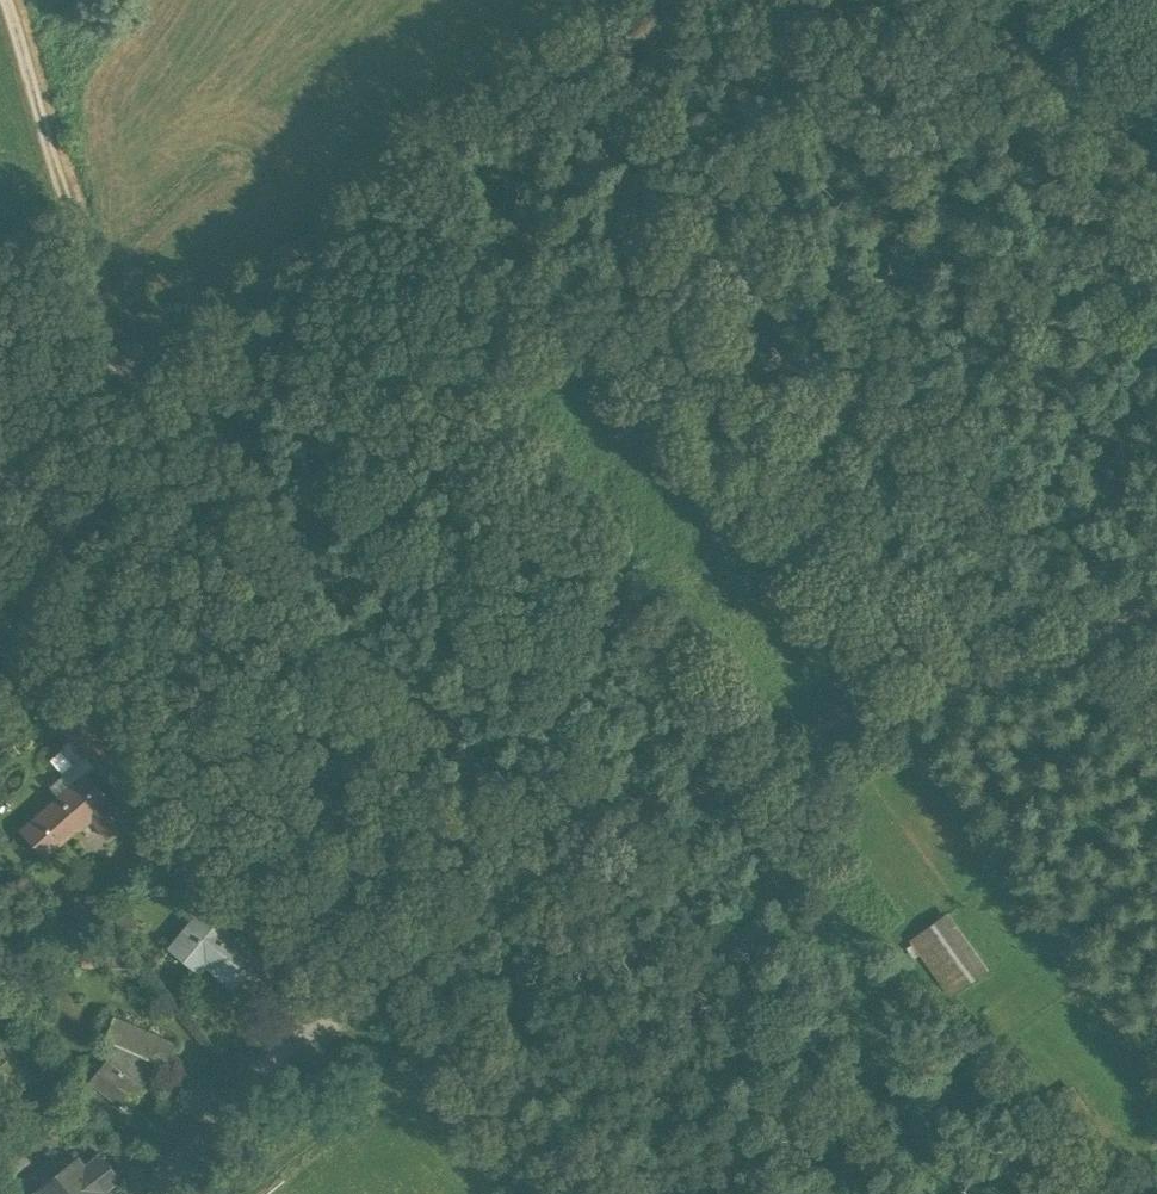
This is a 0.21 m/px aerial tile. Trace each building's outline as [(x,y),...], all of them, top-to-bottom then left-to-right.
[(76,715),(61,728),(75,744),(90,731),(76,715)] [(90,731),(75,744),(95,767),(110,754),(90,731)] [(87,773),(22,829),(40,849),(73,820),(81,829),(92,820),(108,837),(127,819),(87,773)] [(232,933),(203,909),(171,948),(189,963),(199,951),(209,959),(206,963),(234,986),(258,957),(231,935),(232,933)] [(949,915),(913,940),(949,991),(986,966),(949,915)] [(175,1045),(116,1019),(107,1038),(121,1044),(93,1080),(123,1103),(121,1106),(124,1109),(126,1107),(128,1108),(143,1089),(142,1087),(155,1059),(167,1064),(175,1045)] [(37,1192),(39,1193),(107,1193),(104,1190),(119,1178),(101,1155),(86,1167),(79,1159),(37,1192)]
